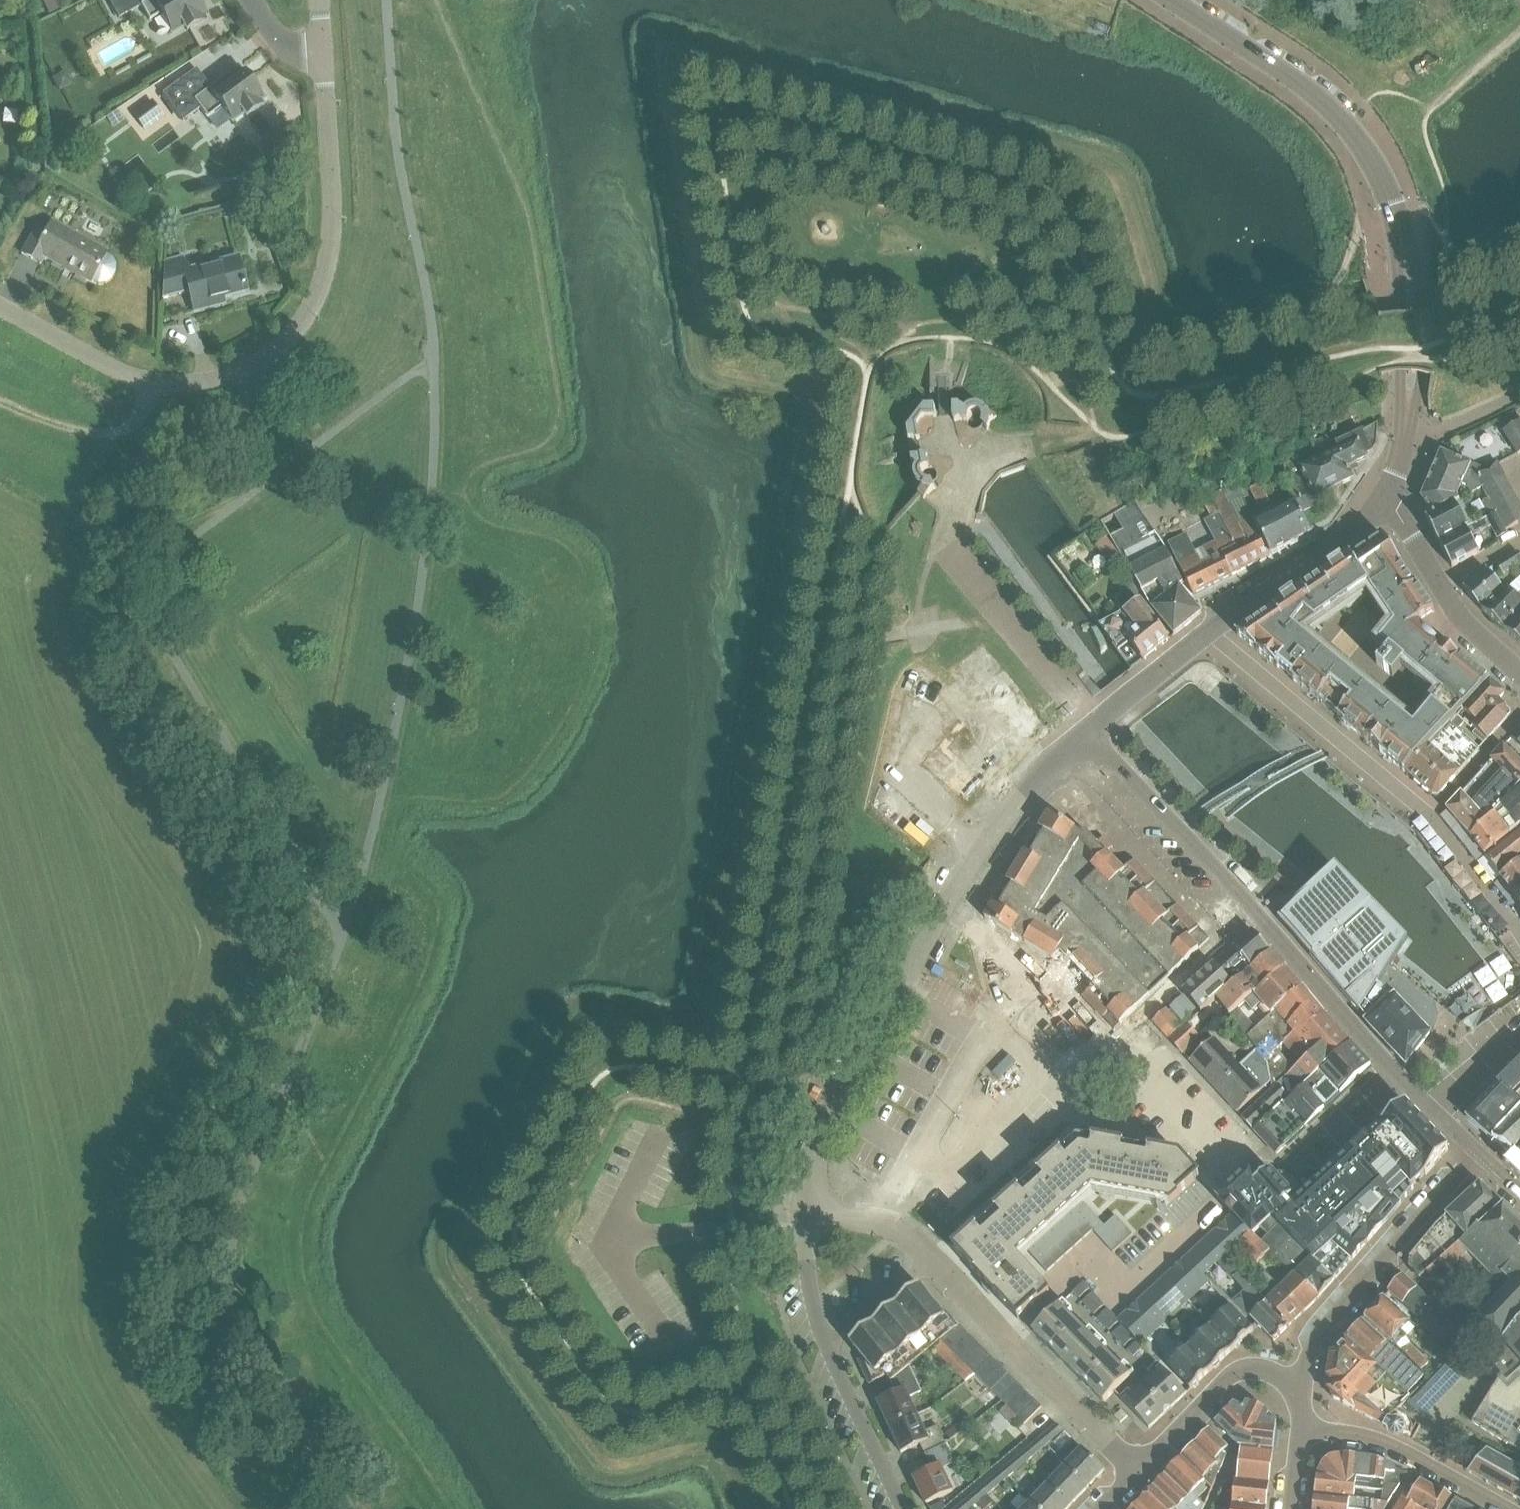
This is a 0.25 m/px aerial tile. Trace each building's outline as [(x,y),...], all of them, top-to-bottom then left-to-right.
[(49,14),(61,8),(57,0),(42,0),(49,14)] [(119,19),(141,6),(150,21),(161,15),(172,34),(185,27),(187,31),(205,21),(203,17),(207,14),(199,0),(108,0),(119,19)] [(233,82),(228,75),(210,88),(196,69),(162,94),(183,121),(200,109),(208,118),(222,108),(232,122),(244,113),(247,117),(263,105),(261,101),(265,98),(250,79),(246,82),(242,75),(233,82)] [(162,112),(155,103),(136,117),(143,126),(162,112)] [(105,254),(106,253),(50,223),(45,232),(36,227),(21,254),(40,264),(44,257),(90,282),(91,280),(97,284),(105,284),(111,279),(115,272),(115,264),(112,258),(105,254)] [(237,257),(190,269),(182,256),(164,260),(162,298),(181,293),(180,287),(188,285),(193,304),(245,291),(237,257)] [(968,381),(969,358),(932,357),(931,383),(931,409),(939,409),(940,394),(968,395),(968,381)] [(955,424),(962,446),(971,448),(979,437),(985,434),(991,427),(992,418),(990,414),(986,411),(982,409),(977,408),(972,409),(967,412),(962,408),(959,406),(954,406),(954,416),(955,424)] [(939,409),(931,409),(926,409),(903,437),(909,441),(910,442),(914,440),(915,439),(917,441),(919,440),(921,439),(920,435),(928,433),(929,432),(929,429),(930,427),(932,427),(935,427),(936,419),(938,418),(940,418),(939,409)] [(1519,454),(1519,420),(1504,431),(1518,455),(1519,454)] [(1350,473),(1358,469),(1356,465),(1366,460),(1367,459),(1367,458),(1366,457),(1372,454),(1377,446),(1378,424),(1336,444),(1339,450),(1350,473)] [(1315,437),(1310,440),(1319,459),(1320,458),(1334,489),(1352,481),(1353,480),(1353,479),(1350,473),(1339,450),(1336,444),(1331,434),(1321,439),(1317,441),(1315,437)] [(1287,438),(1277,441),(1282,456),(1283,460),(1293,456),(1287,438)] [(1455,503),(1484,487),(1505,476),(1497,462),(1484,469),(1441,451),(1421,497),(1432,515),(1455,503)] [(920,455),(919,457),(912,458),(913,464),(915,464),(917,466),(918,468),(916,473),(915,477),(916,481),(924,489),(930,494),(930,490),(937,488),(940,487),(944,482),(945,478),(951,471),(954,467),(954,460),(951,458),(934,457),(923,455),(920,455)] [(1289,476),(1282,479),(1287,493),(1290,492),(1295,502),(1301,513),(1318,505),(1315,498),(1334,489),(1320,458),(1319,459),(1301,467),(1298,460),(1285,465),(1289,476)] [(1505,476),(1484,487),(1489,498),(1490,498),(1511,487),(1505,476)] [(1212,497),(1213,497),(1203,480),(1195,482),(1198,489),(1212,516),(1205,519),(1216,543),(1196,553),(1187,534),(1169,543),(1194,595),(1233,575),(1224,556),(1237,549),(1232,537),(1232,536),(1232,535),(1229,530),(1220,512),(1212,497)] [(1277,483),(1264,489),(1263,490),(1292,546),(1312,536),(1301,513),(1295,502),(1286,507),(1281,497),(1278,499),(1273,490),(1279,487),(1277,483)] [(1263,490),(1264,489),(1261,484),(1251,489),(1264,518),(1255,522),(1272,556),(1292,546),(1263,490)] [(1239,487),(1225,494),(1230,505),(1244,498),(1239,487)] [(1516,498),(1511,487),(1490,498),(1495,509),(1516,498)] [(924,501),(930,494),(924,489),(919,496),(906,509),(888,527),(891,530),(922,500),(924,501)] [(1223,491),(1213,497),(1212,497),(1220,512),(1229,530),(1232,535),(1232,536),(1232,537),(1237,549),(1224,556),(1233,575),(1255,565),(1272,556),(1255,522),(1253,519),(1239,525),(1230,505),(1225,494),(1223,491)] [(1489,498),(1482,502),(1490,516),(1497,512),(1495,509),(1490,498),(1489,498)] [(1516,498),(1495,509),(1497,512),(1501,520),(1519,509),(1519,505),(1516,498)] [(1134,500),(1102,520),(1125,561),(1148,602),(1152,608),(1175,636),(1189,624),(1199,616),(1199,609),(1189,597),(1182,588),(1185,586),(1180,577),(1167,551),(1162,542),(1134,500)] [(1432,515),(1426,519),(1439,543),(1468,527),(1455,503),(1432,515)] [(1501,520),(1506,530),(1519,523),(1519,509),(1501,520)] [(1468,527),(1439,543),(1453,568),(1480,553),(1472,538),(1491,528),(1497,539),(1508,533),(1506,530),(1501,520),(1497,512),(1490,516),(1468,527)] [(1403,564),(1400,560),(1383,535),(1321,578),(1322,578),(1304,591),(1303,590),(1237,635),(1278,668),(1279,667),(1293,679),(1292,680),(1319,702),(1320,701),(1339,717),(1339,718),(1366,741),(1367,740),(1374,746),(1381,751),(1380,752),(1402,770),(1406,772),(1452,724),(1453,723),(1491,680),(1461,655),(1460,656),(1418,622),(1435,611),(1417,585),(1416,586),(1402,565),(1403,564)] [(1107,537),(1096,545),(1114,569),(1125,561),(1107,537)] [(1517,552),(1496,565),(1503,575),(1519,564),(1519,555),(1517,552)] [(1483,612),(1505,592),(1487,570),(1464,590),(1483,612)] [(1483,612),(1505,631),(1519,614),(1519,597),(1518,595),(1519,593),(1519,578),(1510,588),(1505,592),(1483,612)] [(1113,618),(1144,660),(1169,640),(1141,602),(1113,618)] [(1505,631),(1519,643),(1519,614),(1505,631)] [(1069,619),(1066,619),(1065,622),(1064,626),(1068,628),(1069,624),(1070,625),(1073,625),(1073,621),(1069,619)] [(1097,644),(1102,653),(1107,646),(1097,624),(1084,622),(1080,622),(1079,627),(1082,627),(1081,631),(1086,632),(1087,628),(1090,629),(1094,636),(1097,644)] [(1491,681),(1491,680),(1453,723),(1459,729),(1470,717),(1477,723),(1473,727),(1477,731),(1473,734),(1484,744),(1487,741),(1488,741),(1508,718),(1506,707),(1499,700),(1505,694),(1491,681)] [(1480,750),(1452,724),(1406,772),(1432,796),(1433,795),(1441,795),(1480,750)] [(1511,737),(1519,746),(1519,728),(1511,737)] [(1519,786),(1519,762),(1504,746),(1490,761),(1492,762),(1463,794),(1462,793),(1447,809),(1471,836),(1519,786)] [(1471,836),(1485,856),(1486,855),(1487,856),(1519,829),(1519,786),(1471,836)] [(1487,856),(1501,877),(1519,863),(1519,829),(1487,856)] [(1097,861),(1111,886),(1132,875),(1118,850),(1097,861)] [(1145,857),(1135,863),(1149,889),(1159,883),(1145,857)] [(1457,861),(1447,870),(1494,922),(1504,914),(1457,861)] [(1501,877),(1502,878),(1501,878),(1519,901),(1519,863),(1501,877)] [(1288,910),(1279,918),(1291,932),(1311,956),(1312,956),(1344,993),(1360,1011),(1360,1012),(1361,1012),(1368,1021),(1367,1022),(1371,1027),(1386,1042),(1400,1057),(1407,1064),(1408,1063),(1409,1061),(1411,1058),(1414,1054),(1416,1051),(1416,1052),(1423,1044),(1430,1034),(1430,1033),(1429,1033),(1430,1033),(1432,1031),(1434,1029),(1435,1027),(1437,1020),(1438,1016),(1437,1012),(1436,1009),(1434,1005),(1430,1003),(1414,989),(1405,982),(1400,979),(1392,971),(1389,970),(1390,969),(1392,966),(1400,955),(1399,955),(1397,953),(1404,941),(1382,918),(1360,897),(1357,894),(1349,885),(1336,873),(1315,891),(1313,888),(1305,895),(1299,900),(1291,907),(1289,909),(1288,910)] [(1089,885),(1106,905),(1119,894),(1102,874),(1089,885)] [(969,927),(941,972),(1008,1015),(1064,1073),(1100,1039),(1080,1018),(1043,979),(997,950),(1001,943),(1019,954),(1026,944),(1010,934),(1033,897),(1001,876),(976,917),(975,916),(975,917),(969,927),(969,926),(968,927),(969,927)] [(1152,890),(1135,905),(1157,931),(1174,916),(1152,890)] [(1217,932),(1233,925),(1219,895),(1203,902),(1217,932)] [(1183,904),(1175,911),(1193,931),(1201,924),(1183,904)] [(1189,963),(1213,941),(1202,928),(1178,950),(1189,963)] [(1233,950),(1215,966),(1232,985),(1233,985),(1251,970),(1271,952),(1254,932),(1233,950)] [(1285,968),(1271,952),(1251,970),(1264,985),(1285,968)] [(1232,985),(1215,966),(1184,993),(1201,1013),(1216,1000),(1232,985)] [(1285,968),(1264,985),(1245,1002),(1253,1011),(1262,1003),(1272,1014),(1303,989),(1285,968)] [(1245,1002),(1264,985),(1251,970),(1233,985),(1232,985),(1216,1000),(1229,1016),(1236,1010),(1238,1008),(1245,1002)] [(1119,981),(1085,1012),(1105,1034),(1139,1002),(1119,981)] [(1270,1069),(1272,1082),(1273,1089),(1290,1075),(1317,1053),(1315,1051),(1301,1034),(1325,1016),(1315,1003),(1303,989),(1272,1014),(1272,1015),(1254,1032),(1247,1038),(1258,1050),(1269,1064),(1270,1069)] [(1466,1036),(1479,1053),(1519,1023),(1519,996),(1466,1036)] [(1184,1020),(1195,1011),(1184,999),(1173,1009),(1184,1020)] [(1153,1022),(1169,1039),(1182,1027),(1166,1010),(1153,1022)] [(1254,1032),(1236,1010),(1229,1016),(1247,1038),(1254,1032)] [(1338,1030),(1325,1016),(1301,1034),(1315,1051),(1338,1030)] [(1201,1038),(1187,1023),(1169,1039),(1183,1055),(1201,1038)] [(1290,1075),(1273,1089),(1242,1118),(1253,1130),(1283,1102),(1285,1105),(1350,1044),(1351,1043),(1338,1030),(1315,1051),(1317,1053),(1290,1075)] [(1269,1064),(1258,1050),(1239,1067),(1214,1039),(1190,1062),(1238,1114),(1272,1082),(1270,1069),(1269,1064)] [(1371,1067),(1350,1044),(1285,1105),(1283,1102),(1253,1130),(1254,1130),(1276,1155),(1371,1067)] [(1497,1086),(1513,1102),(1519,1095),(1519,1063),(1497,1086)] [(1497,1086),(1467,1118),(1493,1140),(1494,1140),(1519,1109),(1519,1110),(1519,1095),(1513,1102),(1497,1086)] [(1251,1168),(1219,1197),(1253,1234),(1261,1227),(1272,1217),(1272,1216),(1312,1259),(1334,1279),(1334,1280),(1335,1281),(1415,1189),(1412,1186),(1426,1174),(1427,1175),(1449,1150),(1441,1141),(1439,1139),(1434,1134),(1432,1132),(1433,1131),(1432,1129),(1431,1130),(1425,1123),(1424,1122),(1425,1122),(1423,1120),(1422,1121),(1406,1103),(1398,1110),(1397,1111),(1395,1109),(1387,1116),(1389,1118),(1388,1119),(1384,1123),(1381,1126),(1371,1136),(1368,1138),(1366,1139),(1363,1142),(1363,1143),(1360,1146),(1358,1147),(1356,1149),(1354,1151),(1353,1152),(1351,1154),(1347,1158),(1345,1159),(1341,1163),(1340,1164),(1335,1168),(1334,1169),(1333,1170),(1328,1174),(1327,1176),(1323,1180),(1321,1181),(1317,1185),(1314,1188),(1309,1192),(1295,1176),(1279,1174),(1276,1177),(1269,1171),(1261,1179),(1251,1168)] [(1494,1140),(1515,1155),(1517,1157),(1519,1154),(1519,1110),(1519,1109),(1494,1140)] [(1170,1203),(1200,1178),(1181,1156),(1078,1136),(954,1248),(1019,1320),(1051,1292),(1040,1281),(1017,1256),(1093,1188),(1170,1203)] [(1481,1228),(1503,1207),(1481,1185),(1446,1217),(1437,1225),(1410,1257),(1409,1268),(1420,1278),(1427,1272),(1479,1226),(1481,1228)] [(1084,1203),(1075,1211),(1081,1217),(1090,1209),(1084,1203)] [(1427,1272),(1435,1283),(1469,1253),(1498,1283),(1504,1277),(1511,1284),(1473,1324),(1497,1347),(1509,1335),(1519,1323),(1519,1223),(1504,1207),(1503,1207),(1481,1228),(1479,1226),(1427,1272)] [(1090,1209),(1081,1217),(1086,1223),(1095,1215),(1093,1213),(1090,1209)] [(1075,1211),(1066,1219),(1085,1239),(1093,1232),(1093,1231),(1094,1231),(1091,1228),(1086,1223),(1081,1217),(1077,1213),(1075,1211)] [(1095,1215),(1086,1223),(1091,1228),(1100,1221),(1095,1215)] [(1234,1215),(1221,1226),(1238,1245),(1251,1233),(1234,1215)] [(1105,1226),(1097,1234),(1105,1244),(1125,1226),(1117,1216),(1111,1221),(1106,1226),(1105,1226)] [(1260,1242),(1269,1251),(1274,1256),(1295,1275),(1320,1297),(1335,1281),(1334,1280),(1311,1260),(1272,1217),(1261,1227),(1268,1234),(1260,1242)] [(1066,1219),(1057,1227),(1075,1247),(1084,1239),(1085,1239),(1066,1219)] [(1100,1221),(1091,1228),(1094,1231),(1097,1234),(1105,1226),(1100,1221)] [(1125,1226),(1105,1244),(1113,1253),(1114,1253),(1125,1243),(1133,1235),(1125,1226)] [(1243,1250),(1238,1245),(1221,1226),(1209,1237),(1225,1255),(1231,1261),(1243,1250)] [(1048,1236),(1066,1256),(1075,1247),(1057,1227),(1057,1228),(1048,1236)] [(1251,1233),(1238,1245),(1243,1250),(1257,1264),(1269,1251),(1260,1242),(1253,1234),(1251,1233)] [(1039,1244),(1057,1264),(1066,1256),(1048,1236),(1039,1244)] [(1225,1255),(1209,1237),(1200,1246),(1217,1263),(1225,1255)] [(1039,1244),(1030,1253),(1048,1272),(1057,1264),(1039,1244)] [(1217,1263),(1200,1246),(1191,1254),(1207,1272),(1217,1263)] [(1191,1254),(1182,1263),(1204,1286),(1210,1281),(1204,1275),(1207,1272),(1191,1254)] [(1204,1286),(1182,1263),(1173,1271),(1195,1295),(1204,1286)] [(1236,1266),(1228,1273),(1245,1292),(1234,1301),(1274,1342),(1290,1326),(1267,1302),(1244,1276),(1236,1266)] [(1278,1286),(1263,1270),(1256,1276),(1269,1289),(1265,1293),(1270,1299),(1267,1302),(1290,1326),(1304,1312),(1278,1286)] [(1195,1295),(1173,1271),(1164,1279),(1186,1303),(1195,1295)] [(1288,1275),(1278,1286),(1304,1312),(1320,1297),(1295,1275),(1292,1278),(1288,1275)] [(1404,1275),(1388,1292),(1403,1305),(1403,1306),(1417,1318),(1417,1317),(1418,1319),(1416,1321),(1436,1339),(1447,1327),(1425,1308),(1431,1302),(1418,1288),(1404,1275)] [(1164,1279),(1155,1288),(1177,1311),(1186,1303),(1164,1279)] [(1078,1288),(1084,1295),(1090,1290),(1084,1283),(1078,1288)] [(920,1285),(898,1303),(901,1307),(900,1308),(927,1342),(936,1335),(937,1334),(935,1332),(949,1321),(944,1315),(920,1285)] [(1084,1295),(1078,1288),(1073,1293),(1079,1300),(1084,1295)] [(1177,1311),(1155,1288),(1146,1296),(1168,1320),(1177,1311)] [(1099,1300),(1093,1293),(1088,1298),(1094,1305),(1099,1300)] [(1168,1320),(1146,1296),(1137,1304),(1159,1328),(1168,1320)] [(1385,1297),(1365,1318),(1392,1343),(1421,1370),(1427,1363),(1407,1343),(1406,1338),(1401,1332),(1411,1321),(1385,1297)] [(1094,1305),(1088,1298),(1082,1303),(1088,1310),(1094,1305)] [(1099,1300),(1094,1305),(1100,1312),(1105,1307),(1099,1300)] [(1211,1306),(1200,1316),(1232,1351),(1254,1331),(1225,1300),(1214,1309),(1211,1306)] [(898,1303),(874,1323),(904,1361),(927,1342),(900,1308),(901,1307),(898,1303)] [(1137,1304),(1128,1313),(1150,1337),(1159,1328),(1137,1304)] [(1094,1305),(1088,1310),(1094,1317),(1100,1312),(1094,1305)] [(1047,1354),(1077,1324),(1059,1306),(1033,1332),(1044,1343),(1039,1347),(1047,1354)] [(1108,1321),(1113,1315),(1107,1309),(1102,1314),(1108,1321)] [(948,1313),(944,1315),(949,1321),(935,1332),(937,1334),(936,1335),(942,1340),(960,1325),(948,1313)] [(1150,1337),(1128,1313),(1119,1321),(1120,1322),(1123,1325),(1129,1332),(1135,1338),(1138,1342),(1141,1345),(1150,1337)] [(1108,1321),(1102,1314),(1096,1319),(1102,1326),(1108,1321)] [(1113,1315),(1108,1321),(1114,1327),(1120,1322),(1119,1321),(1113,1315)] [(1331,1367),(1330,1376),(1332,1377),(1330,1379),(1331,1381),(1333,1380),(1336,1383),(1334,1385),(1330,1389),(1334,1399),(1337,1400),(1344,1402),(1344,1404),(1363,1414),(1382,1425),(1386,1427),(1387,1419),(1410,1394),(1409,1394),(1425,1376),(1387,1343),(1363,1320),(1333,1354),(1331,1367)] [(1108,1321),(1102,1326),(1109,1332),(1114,1327),(1108,1321)] [(904,1361),(874,1323),(850,1343),(863,1358),(870,1366),(875,1373),(881,1379),(904,1361)] [(1473,1422),(1519,1451),(1519,1450),(1519,1323),(1509,1335),(1497,1347),(1499,1349),(1488,1360),(1502,1374),(1473,1422)] [(1077,1324),(1047,1354),(1054,1362),(1059,1357),(1069,1367),(1095,1341),(1077,1324)] [(960,1325),(942,1340),(941,1341),(952,1351),(969,1334),(960,1325)] [(1123,1325),(1117,1330),(1123,1337),(1129,1332),(1123,1325)] [(1232,1351),(1210,1327),(1189,1346),(1212,1370),(1232,1351)] [(1123,1337),(1117,1330),(1112,1335),(1118,1342),(1123,1337)] [(1135,1338),(1129,1332),(1123,1337),(1129,1344),(1135,1338)] [(977,1342),(969,1334),(952,1351),(959,1359),(977,1342)] [(1123,1337),(1118,1342),(1124,1349),(1129,1344),(1123,1337)] [(1445,1337),(1438,1345),(1450,1355),(1457,1348),(1445,1337)] [(952,1351),(941,1341),(932,1348),(966,1382),(975,1374),(968,1367),(959,1359),(952,1351)] [(1112,1359),(1095,1341),(1069,1367),(1080,1378),(1076,1382),(1082,1388),(1112,1359)] [(977,1342),(959,1359),(968,1367),(985,1350),(977,1342)] [(1141,1345),(1138,1342),(1132,1347),(1139,1353),(1144,1348),(1141,1345)] [(1467,1342),(1453,1356),(1464,1366),(1477,1352),(1467,1342)] [(1212,1370),(1189,1346),(1168,1366),(1191,1390),(1212,1370)] [(1139,1353),(1132,1347),(1127,1352),(1133,1359),(1139,1353)] [(985,1350),(968,1367),(975,1374),(976,1375),(993,1358),(985,1350)] [(1465,1397),(1478,1385),(1453,1357),(1408,1397),(1428,1420),(1460,1392),(1465,1397)] [(863,1358),(858,1360),(862,1369),(870,1366),(863,1358)] [(1001,1366),(993,1358),(976,1375),(984,1383),(1001,1366)] [(1112,1359),(1082,1388),(1089,1395),(1092,1391),(1104,1403),(1130,1377),(1112,1359)] [(870,1366),(862,1369),(866,1377),(875,1373),(870,1366)] [(890,1428),(917,1415),(909,1398),(922,1392),(910,1366),(891,1382),(896,1394),(878,1402),(890,1428)] [(1009,1374),(1001,1366),(984,1383),(992,1391),(1009,1374)] [(1162,1367),(1143,1385),(1161,1404),(1164,1401),(1171,1409),(1186,1394),(1162,1367)] [(881,1379),(875,1373),(866,1377),(870,1385),(881,1379)] [(1017,1382),(1009,1374),(992,1391),(1000,1399),(1017,1382)] [(1000,1399),(1002,1401),(1008,1408),(1026,1391),(1017,1382),(1000,1399)] [(1143,1385),(1124,1402),(1138,1417),(1149,1429),(1165,1414),(1158,1407),(1161,1404),(1143,1385)] [(1033,1398),(1026,1391),(1008,1408),(1016,1415),(1033,1398)] [(1033,1398),(1016,1415),(1018,1417),(1025,1424),(1042,1407),(1033,1398)] [(1239,1447),(1242,1447),(1273,1451),(1274,1451),(1277,1423),(1278,1419),(1265,1409),(1253,1403),(1237,1401),(1215,1424),(1239,1447)] [(1016,1415),(1008,1408),(1006,1405),(1000,1411),(1012,1423),(1018,1417),(1016,1415)] [(925,1432),(917,1415),(890,1428),(902,1453),(920,1444),(925,1455),(946,1444),(938,1426),(925,1432)] [(1387,1419),(1386,1427),(1401,1435),(1404,1431),(1405,1426),(1403,1422),(1399,1420),(1392,1421),(1388,1419),(1388,1420),(1387,1419)] [(1038,1441),(1043,1448),(1063,1431),(1057,1424),(1038,1441)] [(1210,1428),(1197,1441),(1223,1466),(1231,1448),(1229,1447),(1210,1428)] [(1038,1441),(1019,1457),(1025,1464),(1043,1448),(1038,1441)] [(1196,1443),(1182,1457),(1183,1457),(1206,1481),(1213,1489),(1222,1468),(1223,1467),(1223,1466),(1197,1441),(1196,1443)] [(946,1444),(925,1455),(930,1465),(926,1466),(929,1471),(914,1478),(926,1504),(953,1491),(943,1469),(955,1463),(946,1444)] [(1242,1447),(1238,1481),(1270,1484),(1273,1451),(1242,1447)] [(1065,1468),(1087,1489),(1105,1471),(1082,1449),(1065,1468)] [(1487,1449),(1477,1461),(1468,1473),(1519,1502),(1519,1467),(1487,1449)] [(1384,1483),(1401,1486),(1408,1474),(1397,1469),(1397,1468),(1385,1463),(1373,1459),(1342,1456),(1333,1458),(1328,1461),(1324,1464),(1322,1469),(1319,1473),(1374,1479),(1372,1490),(1382,1492),(1384,1483)] [(1019,1457),(1000,1472),(1006,1480),(1025,1464),(1019,1457)] [(1183,1457),(1166,1475),(1154,1487),(1178,1508),(1204,1508),(1206,1505),(1194,1494),(1206,1481),(1183,1457)] [(1065,1468),(1048,1486),(1070,1507),(1087,1489),(1065,1468)] [(1000,1472),(981,1488),(987,1496),(1006,1480),(1000,1472)] [(1319,1473),(1316,1494),(1355,1498),(1356,1489),(1372,1490),(1374,1479),(1319,1473)] [(1395,1508),(1445,1508),(1452,1497),(1438,1489),(1438,1490),(1421,1480),(1420,1481),(1414,1477),(1405,1492),(1395,1508)] [(1236,1480),(1233,1504),(1267,1508),(1270,1484),(1238,1481),(1236,1480)] [(1384,1483),(1382,1492),(1383,1492),(1382,1501),(1391,1502),(1401,1486),(1384,1483)] [(1048,1486),(1030,1503),(1036,1508),(1068,1508),(1070,1507),(1048,1486)] [(1154,1487),(1140,1501),(1149,1508),(1178,1508),(1154,1487)] [(962,1504),(966,1508),(971,1508),(976,1505),(979,1508),(984,1508),(992,1502),(987,1496),(981,1488),(962,1504)] [(1315,1508),(1386,1508),(1391,1502),(1382,1501),(1382,1503),(1374,1501),(1374,1500),(1355,1498),(1316,1494),(1315,1508)] [(1456,1500),(1450,1508),(1473,1508),(1456,1500)] [(1140,1501),(1133,1508),(1149,1508),(1140,1501)]
